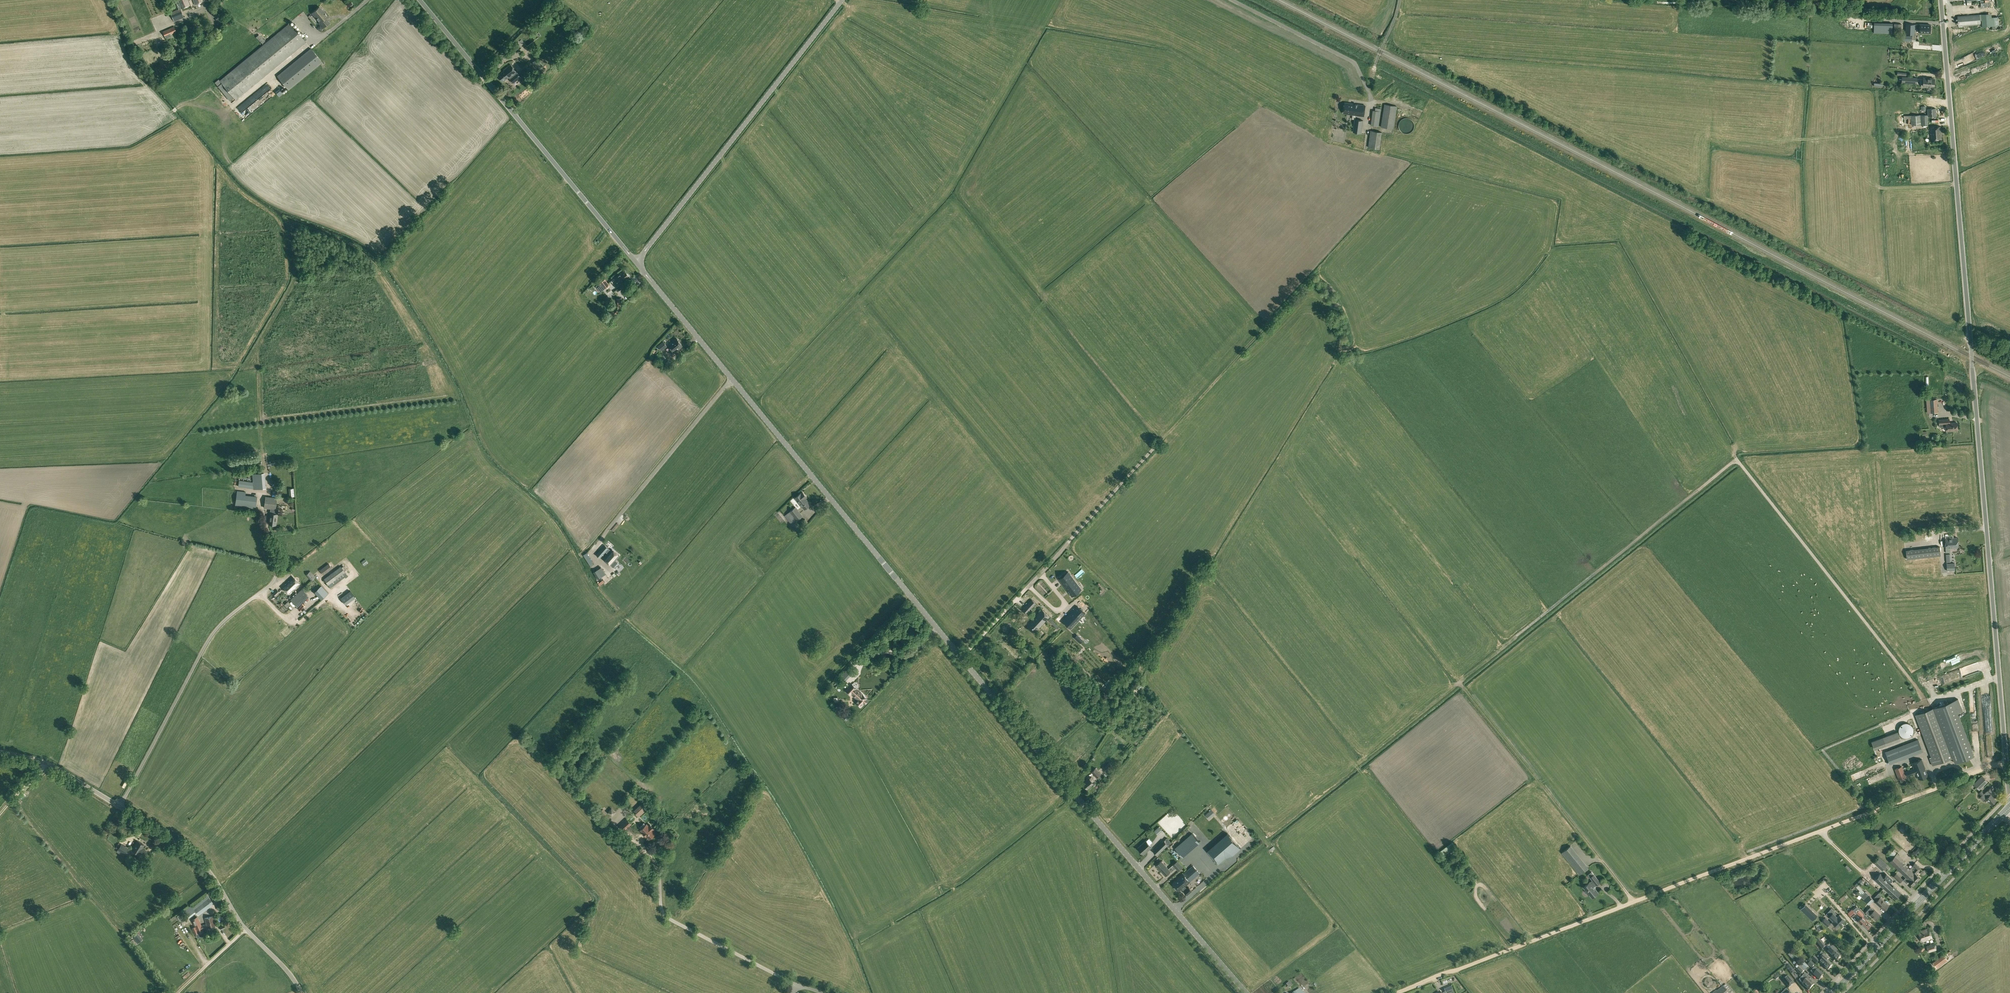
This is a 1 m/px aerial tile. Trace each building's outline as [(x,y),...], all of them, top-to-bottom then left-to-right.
[(189,0),(178,0),(181,8),(191,4),(189,0)] [(319,7),(312,13),(320,22),(319,23),(323,28),(329,22),(325,18),(328,16),(324,12),(319,7)] [(180,8),(171,12),(174,21),(184,17),(180,8)] [(1992,26),(1991,13),(1986,14),(1981,14),(1982,27),(1987,27),(1992,26)] [(1980,25),(1979,14),(1957,16),(1958,26),(1980,25)] [(1857,28),(1857,26),(1864,26),(1864,20),(1848,19),(1848,28),(1857,28)] [(219,81),(221,83),(233,98),(236,100),(306,42),(305,41),(303,38),(290,22),(220,80),(219,80),(219,81)] [(1892,34),(1892,23),(1874,23),(1874,33),(1892,34)] [(1894,34),(1901,35),(1902,24),(1894,23),(1894,34)] [(1905,24),(1905,34),(1912,35),(1915,35),(1915,24),(1905,24)] [(1919,32),(1930,33),(1931,25),(1920,24),(1919,32)] [(174,26),(162,31),(165,37),(176,32),(174,26)] [(259,34),(256,37),(262,44),(265,41),(259,34)] [(519,49),(518,47),(516,45),(507,52),(511,56),(519,49)] [(322,61),(311,48),(277,75),(288,89),(322,61)] [(535,60),(532,63),(540,73),(544,70),(535,60)] [(521,77),(513,67),(511,64),(503,70),(504,71),(499,75),(503,81),(509,77),(513,83),(521,77)] [(530,66),(521,73),(525,78),(533,71),(530,66)] [(1923,78),(1923,86),(1934,87),(1934,79),(1923,78)] [(266,81),(244,98),(248,104),(239,110),(244,116),(269,97),(264,91),(270,87),(266,81)] [(233,98),(221,83),(218,86),(217,86),(230,101),(233,98)] [(1365,105),(1351,103),(1351,104),(1345,103),(1344,113),(1349,114),(1353,114),(1352,119),(1355,119),(1356,115),(1364,116),(1365,105)] [(1394,129),(1397,106),(1384,104),(1381,127),(1394,129)] [(1378,126),(1381,111),(1375,111),(1373,110),(1371,125),(1378,126)] [(1927,115),(1911,115),(1911,125),(1927,124),(1927,115)] [(1405,133),(1406,133),(1407,133),(1408,133),(1409,133),(1410,132),(1411,132),(1411,131),(1412,131),(1412,130),(1413,130),(1413,129),(1413,128),(1414,128),(1414,127),(1414,126),(1414,125),(1414,124),(1414,123),(1414,122),(1413,122),(1413,121),(1412,120),(1412,119),(1411,119),(1410,119),(1410,118),(1409,118),(1408,118),(1407,118),(1407,117),(1406,117),(1405,117),(1405,118),(1404,118),(1403,118),(1402,118),(1402,119),(1401,119),(1401,120),(1400,120),(1400,121),(1399,121),(1399,122),(1399,123),(1399,124),(1398,124),(1398,125),(1398,126),(1398,127),(1399,127),(1399,128),(1399,129),(1400,130),(1400,131),(1401,131),(1401,132),(1402,132),(1403,132),(1403,133),(1404,133),(1405,133)] [(1355,119),(1353,132),(1361,133),(1363,120),(1355,119)] [(1941,139),(1940,127),(1930,128),(1931,140),(1941,139)] [(1370,130),(1368,147),(1380,149),(1382,132),(1370,130)] [(624,270),(615,277),(616,277),(611,281),(616,287),(620,283),(621,284),(629,277),(624,270)] [(604,289),(610,285),(605,279),(600,283),(601,284),(599,286),(602,290),(604,289)] [(676,338),(668,344),(675,352),(683,345),(676,338)] [(661,351),(667,346),(664,341),(658,346),(661,351)] [(1943,426),(1946,426),(1946,431),(1957,430),(1957,422),(1950,423),(1949,419),(1939,420),(1939,424),(1940,427),(1943,426)] [(256,489),(264,488),(264,482),(263,473),(255,474),(253,474),(253,482),(239,480),(238,486),(256,489)] [(235,506),(242,507),(243,499),(244,499),(245,496),(245,492),(237,491),(235,506)] [(807,502),(805,498),(807,497),(803,492),(801,493),(795,497),(805,509),(810,504),(808,501),(807,502)] [(257,497),(245,496),(244,499),(243,499),(242,507),(256,509),(257,497)] [(276,525),(277,512),(278,508),(275,508),(277,498),(266,497),(265,507),(272,508),(271,514),(270,514),(269,524),(276,525)] [(792,525),(803,516),(795,507),(784,515),(792,525)] [(1054,537),(1043,549),(1050,555),(1054,551),(1052,549),(1059,541),(1054,537)] [(1958,548),(1957,537),(1946,537),(1946,548),(1950,548),(1958,548)] [(596,555),(600,558),(606,551),(608,553),(603,558),(611,565),(613,567),(617,562),(615,560),(619,556),(612,549),(610,550),(605,545),(596,555)] [(1940,546),(1906,550),(1907,559),(1940,555),(1940,546)] [(586,551),(582,553),(589,564),(592,562),(586,551)] [(320,570),(323,574),(332,568),(329,564),(320,570)] [(328,585),(345,572),(341,566),(324,579),(328,585)] [(1059,578),(1058,579),(1071,596),(1072,597),(1079,591),(1081,590),(1081,589),(1068,572),(1068,571),(1061,577),(1059,578)] [(292,586),(294,589),(297,587),(300,584),(293,577),(287,582),(291,586),(292,586)] [(291,586),(287,582),(282,587),(289,594),(294,589),(292,586),(291,586)] [(302,588),(300,590),(290,599),(297,607),(309,596),(302,588)] [(1072,600),(1061,590),(1057,595),(1068,605),(1072,600)] [(1051,591),(1043,599),(1049,605),(1057,596),(1051,591)] [(337,597),(340,602),(346,597),(343,593),(337,597)] [(1055,611),(1063,602),(1058,597),(1050,606),(1055,611)] [(1022,610),(1026,614),(1030,610),(1036,603),(1031,600),(1022,610)] [(1063,621),(1063,622),(1071,629),(1085,614),(1085,613),(1077,606),(1063,621)] [(1038,627),(1039,628),(1042,624),(1049,616),(1042,609),(1030,622),(1029,622),(1027,624),(1027,625),(1028,625),(1027,626),(1033,632),(1038,627)] [(1008,619),(1011,616),(1006,611),(998,620),(1002,623),(1007,618),(1008,619)] [(1058,626),(1050,618),(1048,620),(1056,628),(1058,626)] [(1083,640),(1077,635),(1074,638),(1080,643),(1083,640)] [(1143,683),(1140,681),(1136,686),(1139,689),(1140,689),(1141,690),(1142,689),(1145,691),(1147,688),(1143,684),(1143,683)] [(862,694),(856,689),(857,689),(852,684),(846,691),(850,695),(851,694),(857,699),(854,702),(860,708),(864,704),(868,700),(862,694)] [(1068,685),(1063,689),(1068,695),(1073,691),(1068,685)] [(1973,755),(1957,713),(1962,711),(1958,699),(1934,708),(1915,715),(1931,757),(1930,758),(1932,765),(1934,764),(1953,757),(1955,762),(1973,755)] [(848,711),(843,716),(847,720),(851,715),(848,711)] [(1898,731),(1899,731),(1899,732),(1899,733),(1899,734),(1900,734),(1900,735),(1901,735),(1901,736),(1902,736),(1903,736),(1903,737),(1904,737),(1905,737),(1906,737),(1907,737),(1908,737),(1908,736),(1909,736),(1910,736),(1910,735),(1911,735),(1911,734),(1912,734),(1912,733),(1912,732),(1913,732),(1913,731),(1913,730),(1913,729),(1913,728),(1913,727),(1912,727),(1912,726),(1912,725),(1911,725),(1911,724),(1910,724),(1909,723),(1908,723),(1907,723),(1907,722),(1906,722),(1905,722),(1904,722),(1904,723),(1903,723),(1902,723),(1902,724),(1901,724),(1900,725),(1900,726),(1899,726),(1899,727),(1899,728),(1898,728),(1898,729),(1898,730),(1898,731)] [(1871,742),(1874,748),(1900,738),(1897,732),(1871,742)] [(1889,764),(1923,751),(1918,739),(1885,752),(1889,764)] [(1110,743),(1096,759),(1103,765),(1117,749),(1110,743)] [(1925,768),(1922,759),(1912,763),(1914,769),(1906,772),(1907,776),(1916,773),(1917,776),(1918,779),(1927,775),(1925,768)] [(1110,763),(1104,768),(1105,770),(1106,771),(1112,766),(1110,763)] [(1905,777),(1900,766),(1895,768),(1900,779),(1905,777)] [(1095,768),(1091,771),(1096,777),(1101,774),(1095,768)] [(1087,788),(1093,783),(1095,781),(1091,776),(1089,778),(1088,777),(1086,780),(1083,784),(1087,788)] [(1974,781),(1972,783),(1979,790),(1987,782),(1981,776),(1975,782),(1974,781)] [(1979,793),(1982,796),(1982,795),(1985,799),(1984,799),(1987,802),(1988,801),(1991,805),(1996,800),(1994,798),(1997,795),(1990,788),(1984,794),(1981,791),(1979,793)] [(645,799),(633,810),(639,816),(650,805),(645,799)] [(620,826),(624,831),(632,824),(627,819),(620,826)] [(647,824),(646,824),(644,822),(639,827),(642,829),(641,830),(643,832),(646,835),(649,838),(651,837),(651,838),(654,835),(653,834),(655,833),(652,830),(654,829),(650,825),(649,826),(647,824)] [(1896,843),(1901,838),(1891,827),(1886,832),(1896,843)] [(201,843),(210,834),(207,830),(197,839),(201,843)] [(1175,848),(1182,856),(1199,841),(1192,833),(1175,848)] [(1211,855),(1211,856),(1211,855),(1215,859),(1214,859),(1215,859),(1214,860),(1218,864),(1226,858),(1233,855),(1241,848),(1239,846),(1230,836),(1230,835),(1228,833),(1207,851),(1211,855)] [(1877,834),(1870,840),(1872,842),(1879,836),(1877,834)] [(213,848),(217,852),(225,843),(222,839),(213,848)] [(139,853),(144,856),(147,851),(142,848),(144,844),(138,840),(132,849),(139,853)] [(1153,851),(1157,855),(1168,845),(1164,840),(1153,851)] [(1152,847),(1146,841),(1138,848),(1144,854),(1152,847)] [(1455,847),(1452,842),(1440,851),(1443,855),(1455,847)] [(124,855),(128,849),(121,844),(117,850),(124,855)] [(1579,874),(1588,867),(1570,846),(1562,853),(1579,874)] [(213,860),(212,867),(216,867),(217,861),(221,861),(221,858),(220,858),(220,855),(217,855),(216,861),(213,860)] [(1920,878),(1916,874),(1921,868),(1915,863),(1912,865),(1913,866),(1910,869),(1896,855),(1892,860),(1890,862),(1906,877),(1903,880),(1906,883),(1908,881),(1913,885),(1920,878)] [(1171,871),(1169,869),(1162,861),(1156,866),(1166,876),(1171,871)] [(1173,865),(1176,869),(1178,871),(1183,867),(1177,861),(1173,865)] [(1183,874),(1177,879),(1178,879),(1173,884),(1179,891),(1182,888),(1184,891),(1187,895),(1192,891),(1189,887),(1187,889),(1185,886),(1190,882),(1200,873),(1193,865),(1183,874)] [(1896,873),(1893,876),(1899,882),(1903,879),(1896,873)] [(1590,882),(1583,887),(1586,890),(1585,891),(1588,895),(1589,894),(1592,897),(1598,892),(1593,886),(1596,884),(1596,885),(1600,882),(1594,874),(1590,877),(1593,881),(1590,883),(1590,882)] [(1884,887),(1888,883),(1889,882),(1891,879),(1887,875),(1884,877),(1880,874),(1876,878),(1879,881),(1878,882),(1884,888),(1884,887)] [(1892,887),(1888,883),(1884,887),(1887,890),(1887,891),(1895,898),(1899,894),(1900,893),(1893,886),(1892,887)] [(1809,898),(1813,903),(1819,898),(1815,893),(1809,898)] [(213,903),(206,894),(191,905),(198,914),(213,903)] [(1869,905),(1872,902),(1867,897),(1863,894),(1861,896),(1864,900),(1869,905)] [(1880,898),(1876,902),(1884,910),(1886,908),(1887,908),(1888,907),(1888,906),(1888,905),(1880,898)] [(1800,910),(1812,921),(1817,916),(1805,904),(1800,910)] [(1875,919),(1877,917),(1878,917),(1879,916),(1879,915),(1880,915),(1874,910),(1872,908),(1871,906),(1865,912),(1869,915),(1870,914),(1875,919)] [(1829,917),(1833,921),(1832,922),(1837,927),(1844,920),(1839,915),(1837,917),(1835,915),(1836,913),(1831,909),(1826,914),(1829,917)] [(1861,917),(1858,921),(1866,929),(1868,927),(1869,927),(1870,926),(1870,925),(1871,924),(1866,919),(1868,917),(1865,914),(1864,915),(1860,910),(1857,912),(1861,917)] [(177,916),(180,920),(185,917),(182,912),(177,916)] [(198,932),(198,933),(204,930),(203,928),(207,927),(215,925),(213,916),(205,918),(207,924),(201,925),(197,916),(191,919),(195,927),(193,928),(195,934),(198,932)] [(1825,918),(1822,921),(1827,926),(1831,922),(1825,918)] [(1918,931),(1921,942),(1932,938),(1929,928),(1918,931)] [(136,932),(132,935),(138,943),(142,939),(136,932)] [(1816,941),(1823,949),(1825,947),(1818,939),(1816,941)] [(1934,943),(1926,946),(1928,952),(1936,949),(1934,943)] [(1837,960),(1839,958),(1840,958),(1841,957),(1841,956),(1836,951),(1837,950),(1833,946),(1830,949),(1828,952),(1837,960)] [(1932,962),(1937,968),(1947,960),(1943,954),(1932,962)] [(1831,968),(1832,967),(1832,966),(1832,965),(1827,960),(1829,959),(1824,955),(1820,959),(1821,960),(1820,962),(1828,970),(1830,968),(1831,968)] [(1804,963),(1800,966),(1805,971),(1808,967),(1804,963)] [(1805,971),(1800,966),(1799,965),(1798,964),(1795,967),(1802,974),(1805,971)] [(1815,967),(1811,972),(1814,974),(1814,975),(1819,980),(1821,977),(1822,977),(1823,976),(1823,975),(1818,970),(1815,967)] [(1801,978),(1803,979),(1805,981),(1812,987),(1814,985),(1809,980),(1810,979),(1805,974),(1801,978)] [(1783,979),(1789,987),(1794,984),(1787,976),(1783,979)] [(1803,979),(1801,978),(1799,980),(1800,982),(1802,984),(1809,990),(1812,987),(1805,981),(1803,979)] [(1727,992),(1732,992),(1733,992),(1726,983),(1722,986),(1727,992)]
